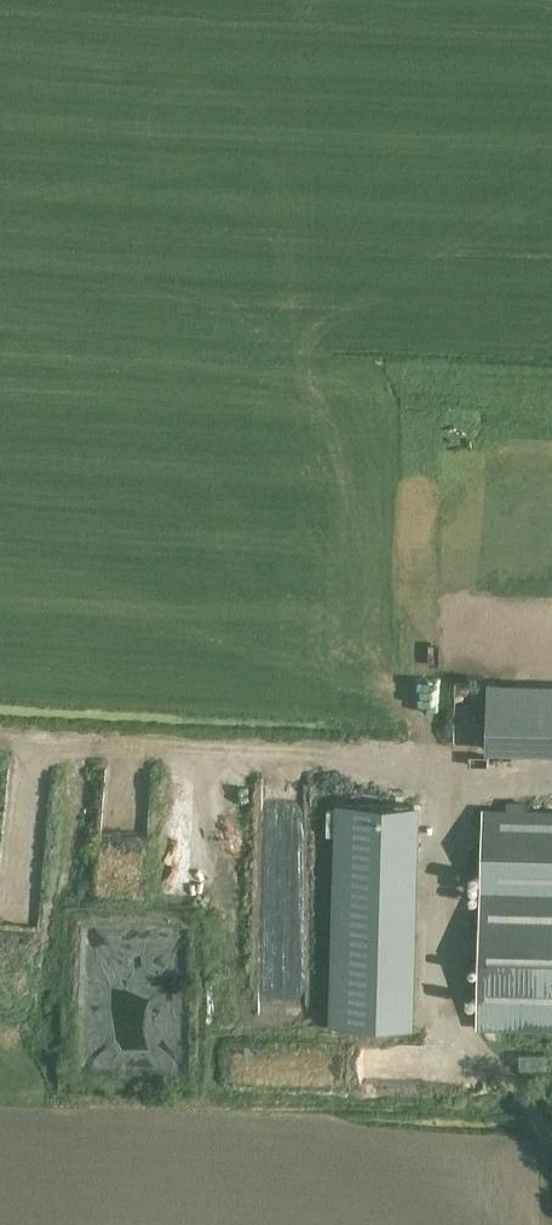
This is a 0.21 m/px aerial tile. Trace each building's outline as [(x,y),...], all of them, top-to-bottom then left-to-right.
[(485,684),(483,748),(551,749),(551,685),(485,684)] [(414,806),(339,804),(338,854),(413,856),(414,806)] [(483,810),(477,1027),(551,1029),(551,812),(483,810)]
